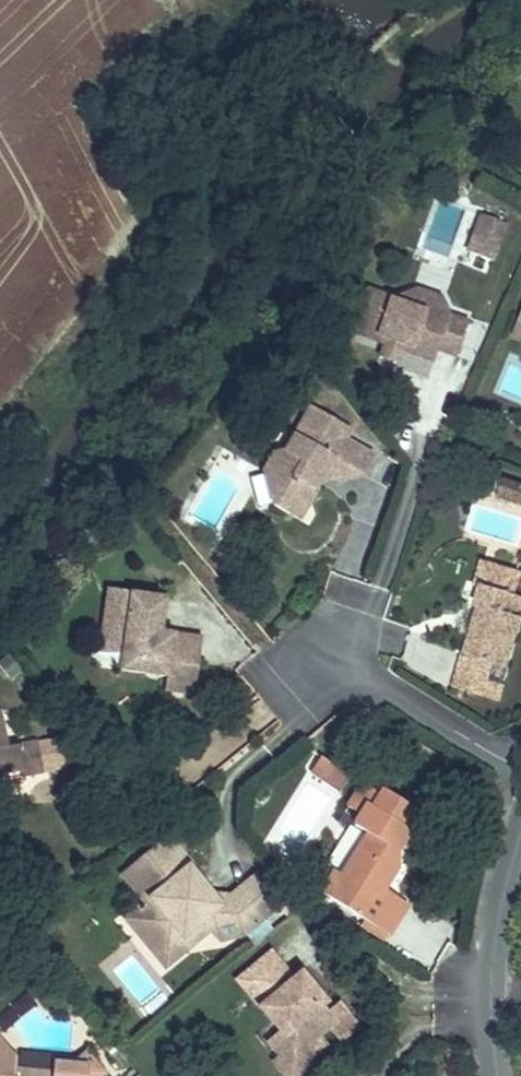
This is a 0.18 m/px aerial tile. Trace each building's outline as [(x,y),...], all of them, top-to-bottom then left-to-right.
[(504,229),(482,221),(469,254),(491,263),(504,229)] [(369,287),(355,327),(441,356),(444,346),(463,352),(472,320),(457,315),(448,299),(433,307),(419,302),(409,287),(395,295),(369,287)] [(274,498),(293,506),(300,494),(317,486),(331,455),(358,467),(369,472),(380,449),(348,434),(354,421),(310,400),(294,433),(275,441),(263,467),(274,498)] [(503,478),(498,494),(520,501),(520,483),(503,478)] [(300,494),(293,506),(305,512),(317,486),(300,494)] [(336,566),(358,576),(379,529),(356,519),(336,566)] [(472,572),(478,574),(482,575),(489,554),(480,551),(472,572)] [(478,574),(471,597),(476,599),(460,646),(453,644),(442,679),(484,692),(491,674),(484,672),(489,655),(504,659),(520,610),(520,589),(512,586),(519,564),(489,554),(482,575),(478,574)] [(111,585),(105,630),(129,633),(128,648),(144,651),(142,671),(169,674),(168,688),(196,691),(200,663),(189,661),(192,634),(164,631),(169,592),(111,585)] [(129,633),(105,630),(103,646),(128,648),(129,633)] [(203,635),(192,634),(189,661),(200,663),(203,635)] [(144,651),(128,648),(125,670),(142,671),(144,651)] [(491,674),(484,692),(492,695),(497,677),(491,674)] [(0,708),(0,770),(19,767),(21,774),(41,770),(37,744),(8,749),(1,708),(0,708)] [(346,774),(318,756),(311,768),(339,786),(346,774)] [(332,867),(321,884),(389,927),(408,896),(387,883),(399,861),(395,842),(406,824),(418,831),(430,810),(383,781),(376,790),(364,784),(350,807),(360,814),(354,825),(364,831),(340,871),(332,867)] [(471,782),(464,794),(479,803),(486,792),(471,782)] [(171,839),(133,870),(154,895),(143,904),(127,917),(154,951),(177,932),(187,944),(209,926),(217,936),(231,924),(240,933),(242,931),(253,944),(272,928),(261,915),(278,901),(289,914),(302,903),(271,865),(257,876),(256,876),(228,897),(209,893),(209,905),(205,909),(198,910),(189,899),(192,863),(171,839)] [(209,893),(192,863),(189,899),(198,910),(205,909),(209,905),(209,893)] [(154,895),(133,870),(122,878),(143,904),(154,895)] [(177,932),(154,951),(155,951),(165,962),(187,944),(177,932)] [(292,974),(272,948),(238,973),(291,1040),(273,1054),(289,1074),(308,1058),(304,1054),(323,1038),(315,1030),(327,1021),(338,1034),(355,1020),(338,999),(325,1008),(319,1000),(323,997),(320,992),(301,968),(292,974)] [(325,1008),(338,999),(327,987),(320,992),(323,997),(319,1000),(325,1008)] [(70,1073),(85,1075),(85,1071),(101,1058),(93,1049),(87,1054),(73,1052),(54,1051),(53,1061),(15,1057),(14,1051),(0,1035),(0,1075),(70,1075),(70,1073)]
